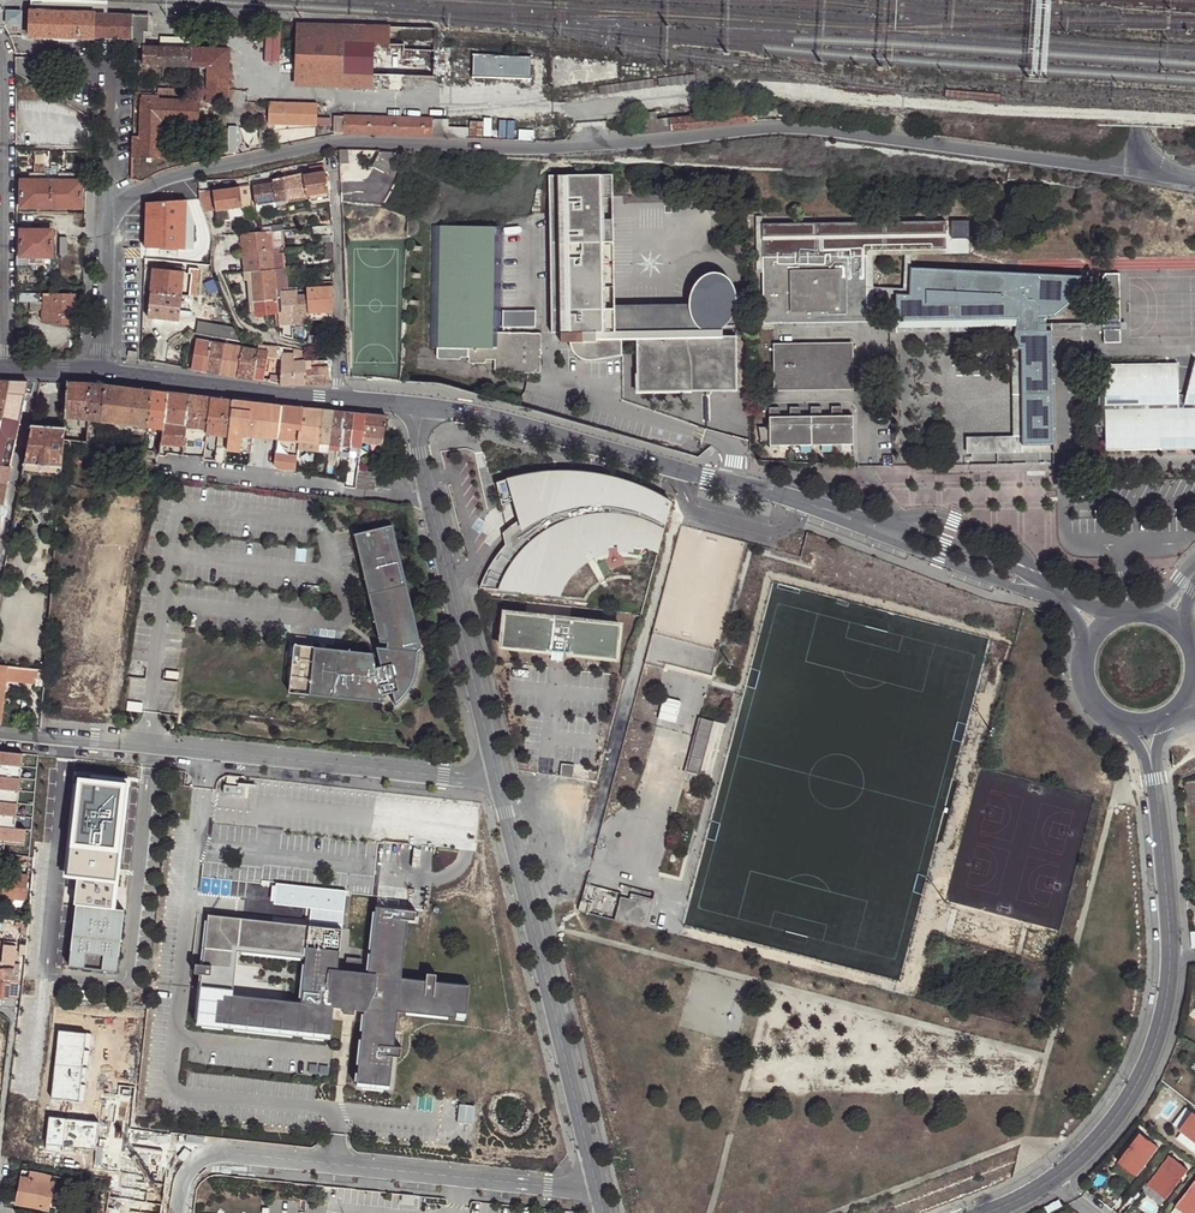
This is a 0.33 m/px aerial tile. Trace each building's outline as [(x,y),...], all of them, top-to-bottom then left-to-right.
[(107,13),(108,1),(80,0),(30,0),(30,10),(95,12),(95,13),(107,13)] [(22,10),(7,9),(7,23),(21,23),(22,10)] [(95,12),(30,10),(29,10),(28,38),(94,40),(95,38),(133,39),(133,17),(133,13),(107,13),(95,13),(95,12)] [(142,45),(144,45),(144,31),(149,31),(149,17),(133,17),(133,39),(139,45),(142,45)] [(407,75),(407,48),(408,26),(355,23),(298,22),(296,44),(297,72),(297,86),(405,91),(407,75)] [(145,45),(158,45),(159,35),(148,35),(147,35),(145,45)] [(158,45),(178,46),(178,35),(159,35),(158,45)] [(178,46),(190,46),(190,36),(178,35),(178,46)] [(136,63),(136,43),(125,43),(125,63),(131,63),(136,63)] [(144,45),(142,45),(143,63),(190,65),(190,46),(178,46),(158,45),(145,45),(144,45)] [(211,47),(190,46),(190,65),(210,66),(211,47)] [(210,66),(210,75),(227,75),(228,47),(211,47),(210,66)] [(440,48),(407,48),(407,75),(441,74),(440,48)] [(523,55),(465,53),(464,76),(522,78),(523,55)] [(210,75),(206,80),(206,101),(227,101),(227,75),(210,75)] [(198,119),(199,100),(143,98),(142,134),(141,146),(134,145),(133,155),(166,156),(166,147),(159,147),(160,118),(198,119)] [(318,106),(270,104),(270,126),(317,128),(318,106)] [(443,134),(469,135),(470,126),(460,125),(460,116),(443,116),(345,114),(345,132),(354,132),(443,134)] [(344,115),(335,115),(335,133),(344,133),(344,115)] [(248,117),(228,117),(228,127),(248,127),(248,117)] [(332,126),(332,117),(320,117),(319,126),(332,126)] [(470,137),(483,138),(484,120),(471,120),(470,137)] [(227,128),(216,128),(215,146),(228,146),(227,128)] [(339,151),(340,165),(347,165),(347,151),(339,151)] [(387,173),(398,152),(377,151),(370,164),(387,173)] [(328,160),(329,171),(337,170),(337,159),(328,160)] [(329,172),(328,170),(327,170),(326,164),(310,165),(311,172),(302,173),(302,175),(305,195),(331,192),(330,182),(329,172)] [(613,195),(613,172),(551,171),(550,329),(559,329),(559,338),(568,338),(568,342),(569,346),(571,350),(574,352),(578,356),(582,357),(585,362),(620,359),(620,338),(634,339),(634,390),(688,390),(688,384),(700,384),(700,387),(705,387),(705,390),(734,391),(734,336),(719,336),(719,327),(719,318),(690,317),(613,317),(597,317),(597,307),(601,307),(601,202),(598,202),(598,195),(613,195)] [(17,180),(17,205),(80,205),(81,180),(72,179),(73,172),(58,172),(58,180),(43,179),(43,172),(29,172),(29,179),(17,180)] [(302,173),(283,176),(287,198),(305,195),(302,175),(302,173)] [(283,176),(272,178),(272,183),(275,201),(287,198),(283,176)] [(275,201),(272,183),(254,186),(256,204),(275,201)] [(251,206),(249,187),(239,187),(213,191),(213,197),(216,211),(251,206)] [(201,198),(201,200),(204,212),(216,211),(213,197),(213,191),(201,191),(201,198)] [(613,195),(598,195),(598,202),(601,202),(601,307),(597,307),(597,317),(613,317),(612,303),(613,195)] [(196,223),(186,201),(147,204),(146,249),(195,252),(196,223)] [(868,322),(867,253),(946,252),(945,222),(762,223),(762,256),(762,324),(868,322)] [(468,346),(468,356),(471,361),(488,361),(486,356),(497,356),(497,366),(500,370),(539,369),(542,365),(541,332),(541,330),(538,327),(500,329),(500,223),(428,223),(429,348),(437,348),(437,359),(462,359),(461,356),(461,347),(468,346)] [(332,225),(318,226),(319,233),(332,232),(332,225)] [(28,263),(43,262),(43,255),(51,254),(51,229),(17,229),(17,254),(28,254),(28,263)] [(270,231),(272,248),(283,247),(285,247),(283,229),(270,231)] [(241,233),(242,251),(272,248),(270,231),(261,231),(241,233)] [(319,237),(320,244),(326,243),(333,243),(332,235),(319,237)] [(272,248),(274,269),(285,268),(283,247),(272,248)] [(251,271),(274,269),(272,248),(242,251),(244,272),(251,271)] [(1080,287),(1083,274),(911,266),(910,293),(897,293),(897,320),(1018,318),(1016,330),(1013,348),(1022,348),(1023,437),(1023,438),(1040,438),(1040,447),(1051,447),(1051,438),(1055,438),(1053,329),(1040,329),(1040,323),(1047,323),(1047,322),(1047,318),(1056,315),(1064,311),(1070,306),(1074,301),(1077,295),(1080,287)] [(150,292),(182,295),(184,271),(175,270),(153,268),(150,292)] [(254,302),(277,300),(276,289),(274,269),(251,271),(254,302)] [(690,317),(719,318),(719,327),(721,326),(726,322),(731,317),(733,311),(734,305),(734,294),(733,287),(729,280),(724,276),(718,273),(710,272),(703,273),(696,276),(691,281),(688,287),(687,294),(686,303),(687,304),(687,306),(687,308),(687,309),(687,311),(688,312),(688,314),(689,316),(690,317)] [(1121,272),(1104,272),(1105,321),(1105,322),(1122,321),(1121,272)] [(332,311),(332,293),(333,284),(306,287),(307,294),(308,313),(332,311)] [(279,323),(293,324),(293,320),(293,314),(293,304),(298,303),(297,295),(297,291),(281,293),(283,314),(279,314),(279,323)] [(48,292),(49,322),(84,322),(84,292),(48,292)] [(179,321),(182,295),(150,292),(148,317),(179,321)] [(48,309),(48,293),(25,294),(25,302),(36,301),(36,309),(48,309)] [(293,324),(309,324),(309,319),(308,313),(307,294),(297,295),(298,303),(293,304),(293,314),(293,320),(293,324)] [(256,313),(278,312),(277,300),(254,302),(255,311),(256,313)] [(612,303),(613,317),(690,317),(689,316),(688,314),(688,312),(687,311),(687,309),(687,308),(687,306),(687,304),(686,303),(612,303)] [(537,307),(504,307),(504,324),(537,324),(537,307)] [(332,311),(308,313),(309,319),(331,318),(332,311)] [(897,320),(885,321),(886,332),(1016,330),(1018,318),(897,320)] [(236,328),(199,320),(198,334),(242,342),(236,328)] [(1053,329),(1105,329),(1105,328),(1105,322),(1105,321),(1047,322),(1047,323),(1040,323),(1040,329),(1053,329)] [(284,336),(293,338),(293,330),(293,328),(289,329),(289,332),(283,330),(284,336)] [(1122,328),(1105,328),(1105,329),(1105,342),(1122,341),(1122,328)] [(293,338),(300,339),(301,332),(293,330),(293,338)] [(208,371),(212,343),(196,340),(191,368),(208,371)] [(242,347),(212,343),(208,371),(237,376),(242,347)] [(274,345),(259,343),(258,349),(267,351),(267,357),(272,358),(272,356),(274,345)] [(852,344),(774,345),(775,389),(853,388),(852,344)] [(283,346),(274,345),(272,356),(282,357),(282,353),(283,346)] [(258,349),(242,347),(237,376),(253,378),(255,367),(265,368),(267,357),(267,351),(258,349)] [(294,360),(294,354),(295,348),(294,348),(294,354),(282,353),(282,357),(281,363),(281,369),(280,385),(294,384),(294,360)] [(305,350),(295,348),(294,354),(294,360),(305,360),(305,355),(305,350)] [(305,360),(294,360),(294,384),(307,383),(306,360),(305,360)] [(328,360),(306,360),(307,383),(330,382),(328,360)] [(1106,363),(1107,450),(1194,448),(1194,362),(1106,363)] [(253,378),(263,380),(265,368),(255,367),(253,378)] [(280,385),(281,369),(276,369),(273,369),(270,372),(270,382),(280,385)] [(0,381),(0,426),(2,416),(9,381),(0,381)] [(26,392),(28,382),(9,381),(2,416),(20,421),(26,392)] [(34,383),(32,382),(28,382),(26,392),(30,393),(32,394),(34,383)] [(65,418),(88,420),(91,384),(68,383),(65,418)] [(88,420),(101,422),(104,385),(91,384),(88,420)] [(101,422),(146,429),(152,391),(132,389),(104,385),(101,422)] [(146,429),(161,432),(167,393),(152,391),(146,429)] [(160,444),(183,447),(185,433),(185,427),(189,395),(175,394),(167,393),(161,432),(160,444)] [(185,427),(205,430),(208,398),(189,395),(185,427)] [(218,437),(226,437),(230,405),(230,400),(208,398),(205,430),(204,435),(218,437)] [(225,451),(245,453),(252,407),(230,405),(226,437),(225,451)] [(278,434),(298,436),(302,409),(282,406),(281,411),(278,434)] [(770,421),(759,421),(761,442),(770,442),(770,446),(854,444),(854,415),(842,416),(842,406),(832,406),(832,416),(821,416),(821,407),(811,407),(811,416),(801,416),(800,407),(790,407),(790,416),(780,417),(780,407),(770,408),(770,421)] [(253,437),(267,438),(270,409),(252,407),(245,453),(250,454),(253,437)] [(302,442),(319,444),(319,443),(323,411),(313,410),(302,409),(298,436),(298,442),(302,442)] [(268,438),(277,439),(278,434),(281,411),(273,410),(268,438)] [(319,443),(328,444),(332,412),(323,411),(319,443)] [(328,444),(339,445),(343,413),(332,412),(328,444)] [(339,445),(350,446),(353,414),(343,413),(339,445)] [(350,446),(360,447),(360,443),(363,415),(353,414),(350,446)] [(363,415),(360,443),(381,445),(383,437),(386,417),(363,415)] [(2,416),(0,426),(0,465),(11,467),(20,421),(2,416)] [(24,464),(61,468),(64,439),(64,434),(64,427),(32,424),(24,464)] [(185,433),(183,447),(194,448),(195,434),(185,433)] [(275,454),(296,457),(297,450),(297,445),(298,442),(298,436),(278,434),(277,439),(275,454)] [(204,435),(204,444),(217,445),(218,437),(204,435)] [(215,462),(224,463),(225,451),(226,437),(218,437),(217,445),(215,462)] [(1023,437),(970,438),(970,450),(1023,449),(1023,438),(1023,437)] [(297,450),(318,453),(319,448),(319,444),(302,442),(298,442),(297,445),(297,450)] [(338,460),(348,461),(349,456),(350,446),(339,445),(339,449),(338,460)] [(349,456),(359,457),(360,447),(350,446),(349,456)] [(276,470),(295,472),(296,457),(275,454),(273,466),(276,470)] [(24,464),(22,472),(61,475),(61,468),(24,464)] [(0,465),(0,485),(7,486),(11,467),(0,465)] [(359,465),(357,482),(365,484),(368,467),(359,465)] [(365,484),(364,490),(374,492),(378,469),(368,467),(365,484)] [(523,476),(492,484),(499,507),(526,499),(536,516),(505,531),(514,535),(502,550),(490,569),(483,579),(479,587),(546,594),(546,589),(548,581),(554,568),(560,558),(568,551),(577,544),(589,539),(599,536),(609,536),(622,537),(629,538),(636,541),(639,528),(662,536),(670,503),(649,493),(633,486),(604,477),(560,473),(523,476)] [(393,693),(396,705),(397,704),(406,694),(413,683),(416,674),(418,666),(418,652),(422,652),(426,651),(395,524),(353,534),(355,535),(382,643),(387,644),(386,649),(384,649),(378,656),(381,667),(376,668),(372,654),(294,645),(289,693),(384,703),(382,695),(393,693)] [(659,547),(662,536),(639,528),(636,541),(659,547)] [(504,612),(501,647),(616,659),(620,625),(504,612)] [(660,658),(712,672),(720,648),(654,631),(647,659),(658,663),(660,658)] [(660,658),(658,663),(713,677),(712,672),(660,658)] [(9,668),(6,667),(5,682),(34,685),(35,671),(25,670),(9,668)] [(32,715),(32,699),(22,699),(23,715),(32,715)] [(129,701),(128,711),(143,713),(144,703),(129,701)] [(692,758),(688,772),(700,775),(715,722),(702,718),(691,757),(692,758)] [(0,752),(0,844),(24,847),(26,830),(15,829),(23,755),(0,752)] [(562,764),(560,777),(573,779),(575,766),(562,764)] [(112,880),(123,784),(76,779),(65,875),(79,877),(69,964),(119,969),(124,913),(108,911),(112,880)] [(244,788),(226,786),(224,794),(243,796),(244,788)] [(0,854),(0,861),(29,865),(29,858),(16,856),(0,854)] [(26,900),(28,877),(5,875),(2,898),(26,900)] [(646,929),(653,902),(635,897),(633,904),(629,903),(630,900),(621,897),(615,920),(646,929)] [(573,909),(579,911),(581,902),(575,901),(573,909)] [(200,969),(192,968),(191,978),(200,979),(195,1024),(333,1037),(336,1004),(345,1004),(344,1014),(348,1014),(354,1015),(354,1006),(365,1007),(357,1084),(393,1089),(396,1050),(404,1050),(404,1043),(397,1042),(400,1011),(467,1018),(469,988),(434,985),(435,977),(425,976),(424,984),(400,981),(406,923),(414,924),(415,914),(375,910),(367,977),(360,976),(361,962),(346,960),(344,975),(341,974),(336,974),(341,932),(205,917),(200,969)] [(13,980),(19,980),(20,965),(3,963),(2,969),(2,971),(13,972),(13,980)] [(0,969),(0,997),(16,999),(19,980),(13,980),(13,972),(2,971),(2,969),(0,969)] [(16,1008),(16,999),(0,997),(0,1006),(16,1008)] [(1178,1129),(1194,1142),(1194,1114),(1192,1112),(1178,1129)] [(1140,1133),(1118,1162),(1136,1176),(1159,1147),(1140,1133)] [(1170,1155),(1147,1184),(1165,1198),(1188,1169),(1170,1155)] [(52,1176),(21,1170),(20,1177),(51,1182),(52,1176)] [(52,1185),(19,1179),(14,1203),(48,1210),(52,1185)] [(1175,1206),(1184,1212),(1194,1212),(1194,1180),(1175,1206)] [(1108,1186),(1098,1199),(1111,1209),(1121,1196),(1108,1186)] [(414,1195),(402,1193),(401,1201),(413,1202),(414,1195)] [(1125,1212),(1142,1212),(1132,1205),(1125,1212)]
